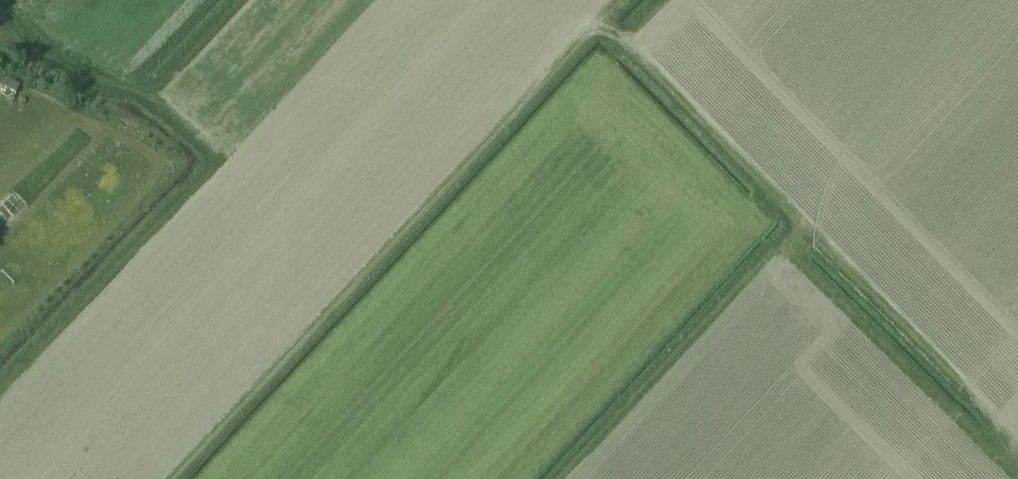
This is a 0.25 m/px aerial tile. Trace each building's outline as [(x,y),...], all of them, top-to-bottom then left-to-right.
[(5,79),(1,87),(17,95),(21,86),(5,79)]
